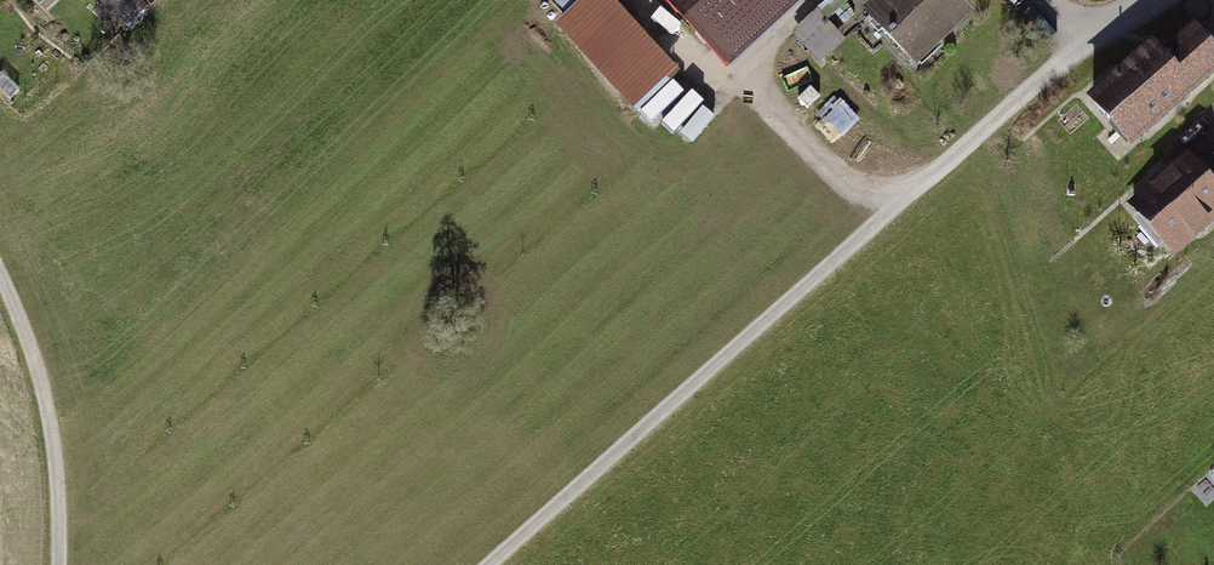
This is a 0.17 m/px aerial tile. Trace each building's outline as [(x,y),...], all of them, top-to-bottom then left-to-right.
[(97,8),(123,28),(144,0),(104,0),(97,8)] [(601,0),(597,0),(555,38),(636,126),(680,86),(601,0)] [(717,70),(792,0),(650,0),(717,70)] [(940,0),(898,0),(863,31),(914,87),(972,36),(940,0)] [(818,5),(794,31),(824,58),(848,33),(818,5)] [(1213,101),(1213,69),(1196,47),(1163,74),(1156,66),(1092,119),(1133,168),(1213,101)] [(1213,234),(1213,196),(1187,165),(1125,218),(1171,271),(1213,234)]
